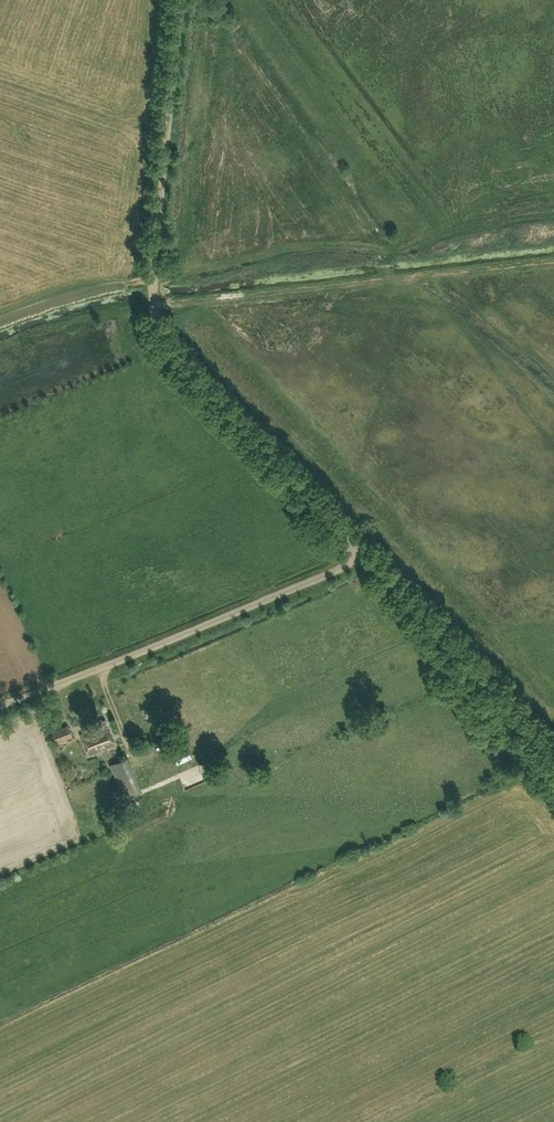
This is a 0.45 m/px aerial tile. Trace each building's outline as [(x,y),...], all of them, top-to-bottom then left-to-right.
[(114,744),(105,719),(97,722),(98,727),(80,733),(88,754),(114,744)] [(71,737),(67,725),(51,730),(55,742),(71,737)] [(191,757),(187,748),(173,754),(177,764),(191,757)] [(127,757),(110,765),(124,798),(141,790),(127,757)] [(192,772),(193,775),(182,780),(184,787),(205,779),(202,768),(192,772)]
